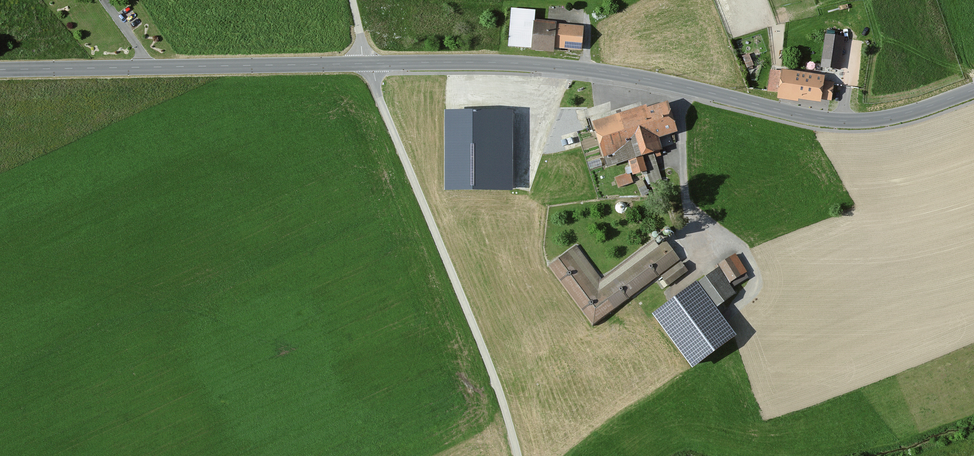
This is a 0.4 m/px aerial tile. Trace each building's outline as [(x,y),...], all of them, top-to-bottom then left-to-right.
[(528,51),(532,13),(510,11),(506,49),(528,51)] [(579,52),(581,29),(554,26),(555,25),(532,22),(529,52),(551,55),(552,50),(579,52)] [(823,65),(842,66),(844,32),(824,31),(823,65)] [(740,58),(746,70),(753,71),(747,56),(740,58)] [(802,75),(780,72),(780,73),(769,72),(766,94),(776,96),(775,102),(795,104),(796,102),(819,105),(822,78),(814,77),(815,64),(804,62),(802,75)] [(644,108),(591,123),(605,169),(627,162),(631,177),(644,174),(640,159),(660,153),(657,141),(674,136),(665,105),(645,110),(644,108)] [(511,113),(448,113),(449,187),(511,187),(511,113)] [(631,185),(628,175),(614,180),(617,190),(631,185)] [(546,269),(591,327),(678,262),(664,244),(657,249),(652,242),(601,281),(575,247),(546,269)] [(694,285),(693,284),(649,315),(688,370),(733,338),(713,309),(734,295),(730,289),(746,277),(731,256),(712,269),(714,271),(694,285)] [(686,273),(679,264),(659,279),(667,288),(686,273)]
